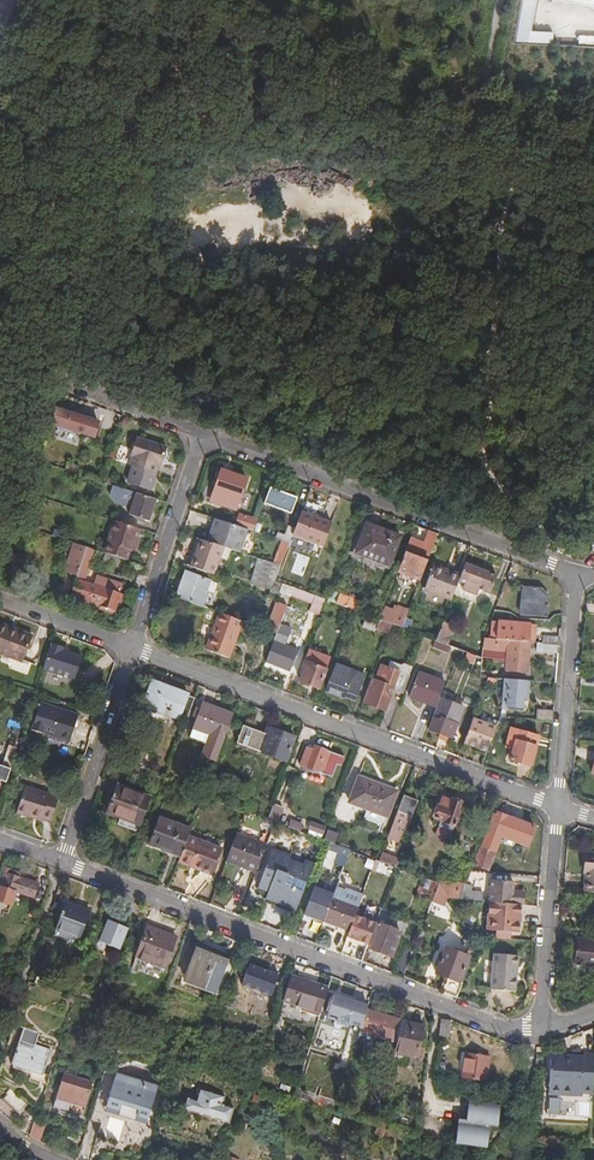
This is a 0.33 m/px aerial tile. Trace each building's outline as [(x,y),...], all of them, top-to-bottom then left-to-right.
[(87,444),(95,423),(71,414),(65,428),(76,432),(73,439),(87,444)] [(163,448),(133,438),(127,456),(130,457),(127,466),(151,474),(154,465),(156,458),(159,459),(163,448)] [(75,468),(62,463),(60,470),(72,474),(75,468)] [(43,482),(48,471),(39,467),(34,478),(43,482)] [(204,502),(218,507),(226,485),(233,488),(236,478),(222,473),(224,470),(218,468),(217,471),(215,470),(204,502)] [(147,483),(152,485),(154,477),(137,472),(133,484),(145,488),(147,483)] [(226,485),(218,507),(228,510),(236,489),(233,488),(226,485)] [(294,499),(267,489),(264,497),(275,502),(274,506),(281,508),(283,504),(291,507),(294,499)] [(153,501),(122,490),(116,506),(128,510),(128,512),(126,512),(125,515),(145,522),(153,501)] [(253,520),(234,514),(230,526),(249,532),(253,520)] [(290,531),(287,537),(303,542),(299,552),(311,556),(314,547),(318,548),(327,525),(296,514),(290,531)] [(201,542),(218,547),(234,553),(242,530),(230,526),(208,519),(201,542)] [(100,553),(124,561),(127,553),(129,553),(137,531),(110,522),(100,553)] [(394,536),(362,524),(352,553),(383,565),(394,536)] [(277,542),(284,545),(287,537),(290,531),(282,528),(277,542)] [(415,581),(432,535),(422,531),(417,544),(416,548),(411,546),(412,542),(406,540),(393,572),(396,574),(395,578),(404,582),(406,577),(415,581)] [(581,534),(571,533),(570,543),(580,544),(581,534)] [(186,568),(208,575),(218,547),(201,542),(195,540),(186,568)] [(267,564),(276,568),(284,545),(277,542),(276,542),(271,540),(270,544),(276,546),(271,560),(267,559),(266,564),(267,564)] [(81,581),(91,552),(69,544),(58,573),(71,578),(64,598),(93,608),(92,610),(109,616),(114,604),(116,604),(119,596),(115,594),(118,585),(93,576),(90,585),(81,581)] [(22,557),(8,553),(5,563),(19,567),(22,557)] [(259,586),(267,564),(266,564),(253,559),(245,581),(259,586)] [(476,568),(461,562),(455,577),(453,581),(459,583),(457,588),(473,594),(475,589),(484,593),(490,576),(479,572),(475,570),(476,568)] [(444,576),(445,573),(429,567),(428,570),(444,576)] [(453,581),(455,577),(445,573),(444,576),(428,570),(419,592),(445,603),(453,581)] [(178,572),(169,597),(198,607),(207,582),(178,572)] [(276,584),(268,581),(263,596),(271,599),(273,593),(276,584)] [(288,589),(276,584),(273,593),(285,598),(288,589)] [(514,618),(521,619),(521,615),(540,616),(542,597),(534,589),(516,588),(514,618)] [(309,596),(288,589),(285,598),(305,605),(309,596)] [(331,605),(352,613),(356,603),(349,600),(351,597),(346,595),(344,598),(335,595),(331,605)] [(309,596),(305,605),(303,612),(314,616),(319,600),(309,596)] [(125,602),(121,615),(126,616),(130,604),(125,602)] [(271,635),(282,607),(273,603),(271,608),(270,608),(264,623),(265,624),(262,631),(271,635)] [(391,613),(380,609),(375,621),(387,626),(397,630),(401,620),(404,612),(393,608),(391,613)] [(214,613),(207,632),(210,633),(217,615),(214,613)] [(222,658),(236,622),(217,615),(210,633),(207,632),(200,650),(222,658)] [(375,621),(362,616),(357,627),(370,632),(371,631),(383,635),(387,626),(375,621)] [(401,620),(397,630),(403,632),(407,623),(401,620)] [(522,643),(527,643),(529,626),(494,623),(493,640),(522,643)] [(450,630),(437,625),(431,643),(443,647),(450,630)] [(17,661),(19,662),(27,637),(0,628),(0,655),(17,661)] [(538,636),(537,644),(553,646),(554,637),(538,636)] [(520,674),(522,643),(493,640),(479,639),(479,648),(503,650),(501,672),(506,673),(518,674),(520,674)] [(268,642),(260,663),(283,672),(291,650),(268,642)] [(443,647),(431,643),(430,642),(427,648),(442,654),(444,648),(443,647)] [(60,648),(47,644),(39,671),(70,680),(77,657),(59,651),(60,648)] [(553,646),(537,644),(532,644),(531,652),(553,654),(553,646)] [(325,661),(303,652),(296,669),(300,670),(295,682),(313,689),(325,661)] [(468,665),(471,658),(463,654),(460,661),(468,665)] [(17,661),(0,655),(0,663),(15,668),(17,661)] [(394,672),(405,677),(409,666),(400,662),(397,666),(386,662),(384,668),(394,672)] [(330,665),(320,691),(339,698),(340,697),(350,701),(359,676),(330,665)] [(388,692),(398,696),(405,677),(394,672),(384,668),(376,665),(370,681),(367,690),(364,689),(359,702),(381,711),(388,692)] [(28,673),(25,681),(32,683),(34,675),(28,673)] [(432,708),(435,700),(441,685),(415,675),(406,698),(432,708)] [(183,722),(192,698),(185,695),(186,693),(149,679),(143,693),(139,691),(134,706),(175,721),(176,719),(183,722)] [(521,698),(523,682),(499,680),(499,683),(497,706),(517,708),(518,698),(521,698)] [(432,708),(427,719),(429,720),(425,731),(435,735),(434,738),(441,741),(442,737),(443,738),(446,730),(450,731),(458,709),(435,700),(432,708)] [(74,715),(37,702),(29,725),(66,738),(74,715)] [(219,740),(228,715),(198,704),(189,728),(219,740)] [(547,722),(548,712),(530,710),(529,720),(547,722)] [(460,744),(483,753),(492,729),(468,720),(460,744)] [(289,738),(266,729),(263,736),(238,727),(232,744),(280,762),(289,738)] [(532,738),(505,730),(501,747),(507,749),(504,761),(524,766),(532,738)] [(16,749),(0,744),(0,767),(9,770),(16,749)] [(319,774),(328,752),(310,745),(308,750),(303,748),(296,765),(319,774)] [(341,757),(328,752),(319,774),(329,778),(333,767),(336,768),(341,757)] [(114,754),(112,761),(123,765),(125,758),(114,754)] [(589,754),(583,776),(593,779),(593,756),(589,754)] [(373,786),(354,779),(345,804),(382,818),(391,795),(372,788),(373,786)] [(13,812),(30,818),(31,816),(39,819),(46,821),(54,798),(22,786),(13,812)] [(144,799),(112,787),(102,814),(134,826),(144,799)] [(400,796),(383,839),(393,843),(400,826),(402,827),(405,817),(412,800),(400,796)] [(451,826),(459,804),(448,800),(448,801),(439,798),(431,819),(451,826)] [(416,802),(412,800),(405,817),(410,819),(416,802)] [(277,808),(269,805),(263,820),(271,823),(277,808)] [(509,815),(495,808),(490,813),(510,821),(509,815)] [(510,821),(490,813),(470,866),(482,871),(492,843),(501,847),(505,836),(523,843),(529,828),(510,821)] [(175,859),(182,839),(185,833),(154,821),(145,845),(157,849),(156,852),(175,859)] [(286,822),(284,828),(296,833),(298,827),(286,822)] [(304,834),(316,839),(318,834),(319,835),(322,829),(306,822),(304,829),(306,830),(304,834)] [(284,828),(281,827),(275,844),(289,849),(291,844),(293,844),(297,833),(296,833),(284,828)] [(327,843),(332,844),(335,835),(324,831),(321,840),(327,843)] [(231,836),(221,862),(251,874),(261,848),(231,836)] [(175,859),(173,864),(186,869),(187,867),(207,874),(215,851),(182,839),(175,859)] [(345,856),(347,850),(332,844),(327,843),(325,848),(345,856)] [(286,859),(268,852),(253,893),(263,897),(262,902),(292,913),(310,863),(302,860),(299,868),(285,863),(286,859)] [(583,852),(581,874),(583,874),(582,891),(593,892),(593,853),(583,852)] [(378,854),(375,861),(387,866),(392,868),(395,860),(378,854)] [(375,861),(372,860),(368,871),(383,876),(387,866),(375,861)] [(335,879),(340,865),(334,863),(329,877),(335,879)] [(1,869),(0,872),(0,890),(27,899),(32,886),(13,880),(15,874),(1,869)] [(317,871),(310,889),(318,892),(313,904),(323,908),(331,885),(322,881),(325,874),(317,871)] [(518,906),(520,906),(521,894),(510,893),(511,882),(489,881),(487,903),(518,906)] [(435,884),(430,882),(424,899),(429,901),(432,894),(435,884)] [(441,892),(435,884),(432,894),(438,896),(441,892)] [(352,915),(358,900),(332,890),(320,922),(346,931),(352,915)] [(466,890),(460,890),(456,901),(465,901),(465,900),(465,893),(466,890)] [(432,894),(429,901),(429,903),(439,907),(443,897),(441,892),(438,896),(432,894)] [(108,912),(114,897),(105,893),(99,909),(108,912)] [(465,893),(465,900),(477,901),(477,894),(465,893)] [(83,911),(60,902),(47,937),(70,946),(83,911)] [(487,932),(493,932),(508,934),(516,934),(518,906),(487,903),(486,903),(484,918),(488,919),(487,932)] [(367,920),(352,915),(346,931),(337,955),(345,958),(353,938),(359,941),(367,920)] [(122,926),(101,918),(89,950),(110,958),(122,926)] [(394,932),(374,924),(364,949),(390,958),(393,951),(388,949),(394,932)] [(171,937),(142,926),(130,955),(159,966),(171,937)] [(493,932),(492,939),(507,941),(508,934),(493,932)] [(573,939),(571,963),(593,965),(593,941),(573,939)] [(223,956),(192,944),(178,981),(209,992),(223,956)] [(400,946),(389,975),(399,978),(409,950),(400,946)] [(452,998),(467,959),(462,957),(440,949),(431,973),(439,976),(434,991),(452,998)] [(360,952),(357,963),(361,964),(365,954),(360,952)] [(514,957),(490,955),(487,990),(512,992),(514,957)] [(273,976),(243,964),(235,985),(265,997),(273,976)] [(278,1000),(316,1012),(323,987),(285,976),(278,1000)] [(349,1023),(358,1027),(362,1013),(364,1008),(331,995),(326,1014),(349,1023)] [(398,1025),(398,1023),(362,1013),(358,1027),(356,1034),(392,1044),(398,1025)] [(339,1056),(349,1023),(326,1014),(322,1019),(315,1017),(305,1049),(317,1053),(319,1051),(322,1050),(339,1056)] [(447,1023),(437,1021),(435,1036),(445,1037),(447,1023)] [(392,1044),(389,1056),(411,1063),(420,1031),(398,1025),(392,1044)] [(7,1068),(27,1074),(37,1078),(45,1056),(29,1051),(33,1037),(18,1032),(7,1068)] [(113,1035),(109,1047),(117,1050),(121,1038),(113,1035)] [(475,1078),(482,1079),(485,1056),(462,1052),(458,1078),(474,1080),(475,1078)] [(576,1056),(576,1061),(544,1060),(543,1096),(557,1097),(557,1092),(575,1093),(575,1095),(587,1095),(587,1094),(588,1056),(576,1056)] [(24,1082),(44,1088),(47,1081),(37,1078),(27,1074),(24,1082)] [(108,1097),(108,1098),(107,1098),(102,1115),(107,1117),(106,1120),(145,1132),(157,1092),(143,1088),(146,1079),(129,1074),(126,1085),(118,1082),(114,1095),(112,1095),(110,1096),(108,1097)] [(87,1084),(58,1075),(48,1106),(77,1115),(87,1084)] [(224,1098),(198,1089),(194,1101),(185,1098),(181,1109),(227,1125),(231,1112),(220,1108),(224,1098)] [(8,1124),(12,1111),(17,1115),(24,1107),(5,1090),(1,1095),(5,1098),(1,1101),(3,1103),(0,1113),(0,1117),(8,1124)] [(259,1093),(251,1090),(247,1101),(255,1104),(259,1093)] [(497,1102),(495,1120),(509,1121),(511,1099),(497,1098),(497,1102)] [(454,1138),(486,1141),(488,1119),(495,1120),(497,1102),(466,1099),(463,1122),(455,1121),(454,1138)] [(30,1133),(34,1120),(26,1117),(22,1128),(30,1133)] [(28,1138),(37,1143),(44,1123),(34,1120),(30,1133),(28,1138)] [(380,1135),(382,1124),(375,1121),(374,1125),(373,1127),(372,1133),(380,1135)] [(20,1132),(28,1138),(30,1133),(22,1128),(20,1132)]
